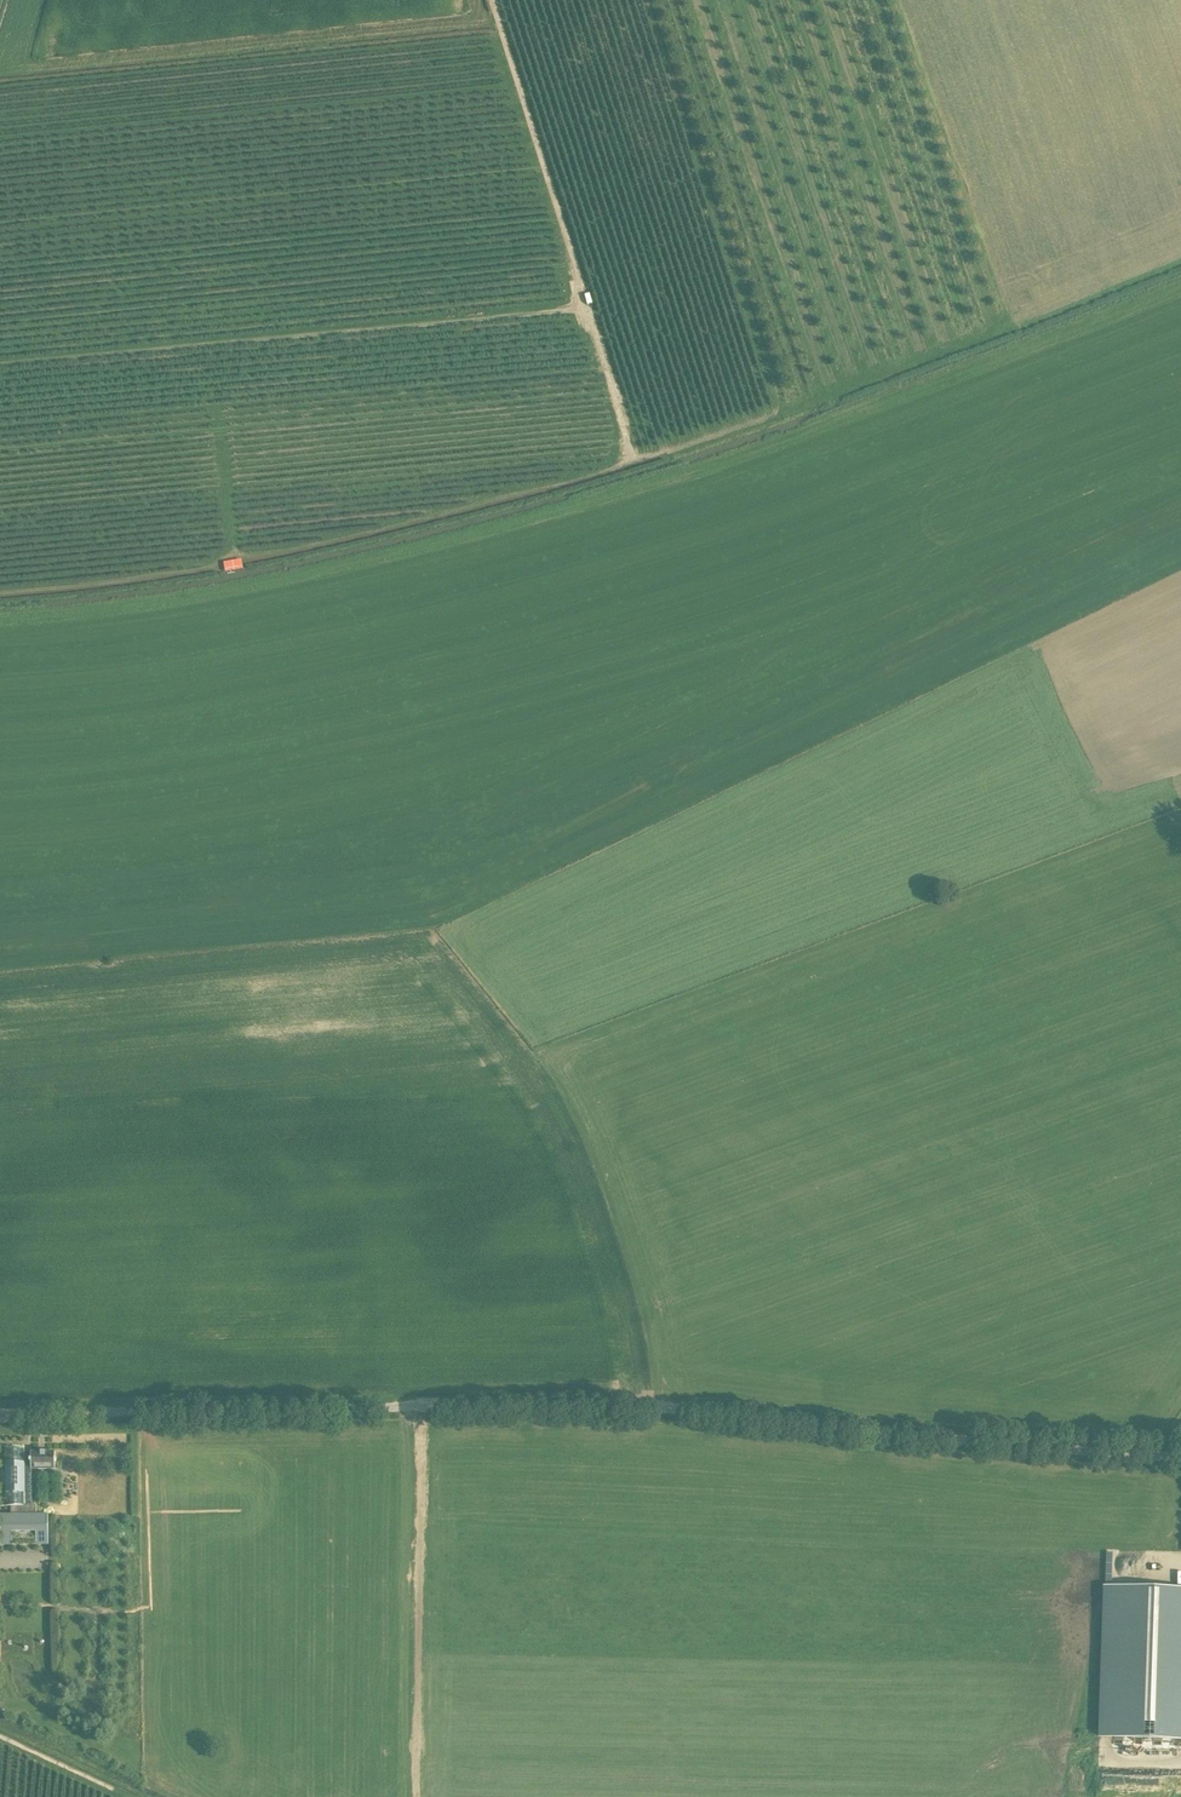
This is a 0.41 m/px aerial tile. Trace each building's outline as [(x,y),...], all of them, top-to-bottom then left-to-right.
[(242,557),(224,561),(226,571),(244,567),(242,557)] [(49,1544),(48,1516),(48,1515),(37,1515),(37,1505),(32,1505),(32,1469),(55,1469),(55,1461),(56,1461),(56,1459),(55,1459),(55,1451),(30,1451),(30,1452),(24,1452),(24,1449),(5,1449),(5,1462),(6,1506),(11,1506),(11,1515),(0,1515),(0,1545),(49,1544)] [(1180,1740),(1180,1588),(1103,1585),(1097,1737),(1180,1740)]
